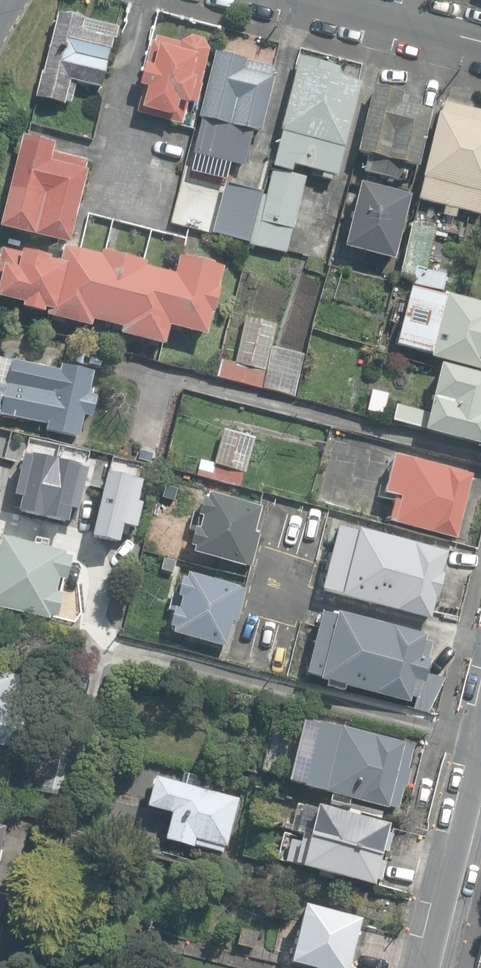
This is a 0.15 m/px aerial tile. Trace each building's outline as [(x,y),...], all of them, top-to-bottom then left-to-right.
[(36,98),(64,105),(65,101),(72,103),(76,86),(69,84),(71,78),(103,86),(117,29),(57,13),(36,98)] [(136,112),(183,125),(189,99),(199,102),(203,84),(201,84),(209,49),(202,38),(193,36),(182,41),(182,43),(158,38),(157,43),(153,42),(148,65),(144,64),(139,86),(143,87),(136,112)] [(198,161),(227,169),(228,163),(244,167),(253,131),(260,133),(275,77),(272,76),(274,69),(247,62),(247,59),(215,51),(199,118),(202,119),(194,152),(200,154),(198,161)] [(338,68),(298,58),(279,132),(281,133),(265,197),(263,197),(251,246),(287,255),(308,169),(324,173),(322,179),(330,181),(332,175),(338,177),(361,81),(336,77),(338,68)] [(419,167),(430,111),(399,104),(401,94),(370,88),(357,152),(368,155),(364,174),(402,181),(405,165),(419,167)] [(456,217),(458,209),(480,214),(480,111),(444,102),(442,113),(440,113),(419,198),(446,205),(444,214),(456,217)] [(0,227),(69,244),(89,161),(52,152),(54,143),(22,136),(0,227)] [(212,232),(249,241),(262,191),(226,183),(212,232)] [(393,261),(408,198),(357,185),(342,248),(393,261)] [(442,290),(445,275),(426,271),(435,228),(410,223),(399,277),(412,279),(411,284),(442,290)] [(164,347),(168,326),(207,336),(212,314),(214,314),(221,288),(218,287),(222,268),(178,258),(174,274),(144,267),(145,261),(101,250),(100,255),(64,247),(60,263),(48,261),(49,258),(6,247),(0,271),(0,299),(21,304),(20,308),(42,313),(43,310),(48,311),(46,316),(91,327),(93,321),(120,328),(119,335),(164,347)] [(480,371),(480,303),(411,286),(396,346),(431,354),(430,358),(480,371)] [(217,377),(293,394),(297,377),(266,370),(271,349),(277,324),(246,317),(235,364),(220,360),(217,377)] [(266,370),(297,377),(302,355),(271,349),(266,370)] [(79,437),(84,415),(93,416),(97,395),(90,394),(95,371),(61,364),(60,370),(12,359),(7,383),(0,382),(0,414),(48,424),(47,430),(79,437)] [(480,444),(480,376),(440,366),(428,413),(396,405),(392,421),(480,444)] [(367,411),(384,415),(388,395),(372,391),(367,411)] [(196,476),(242,488),(256,437),(224,428),(214,464),(200,460),(196,476)] [(20,497),(17,511),(65,523),(69,509),(76,511),(86,470),(78,468),(78,467),(30,455),(30,457),(22,455),(12,495),(20,497)] [(395,522),(455,538),(471,475),(394,455),(385,492),(401,497),(400,501),(393,499),(388,519),(396,520),(395,522)] [(141,483),(106,475),(90,538),(117,545),(122,527),(135,530),(141,506),(136,505),(141,483)] [(162,494),(174,497),(176,489),(164,486),(162,494)] [(192,550),(250,565),(258,532),(254,531),(260,506),(207,492),(206,496),(203,495),(199,511),(193,509),(188,527),(193,528),(189,544),(193,545),(192,550)] [(341,596),(429,619),(434,598),(438,599),(444,575),(442,574),(447,554),(357,531),(357,533),(337,528),(321,589),(341,594),(341,596)] [(49,619),(51,615),(57,617),(62,595),(58,594),(62,579),(66,580),(71,560),(65,558),(66,554),(2,537),(0,544),(0,607),(49,619)] [(171,629),(224,643),(231,618),(235,619),(244,586),(186,570),(184,576),(179,574),(175,589),(171,588),(167,605),(172,606),(168,622),(172,623),(171,629)] [(135,616),(147,619),(149,611),(137,608),(135,616)] [(412,697),(417,698),(418,698),(422,682),(425,683),(427,674),(431,659),(428,659),(432,642),(425,641),(426,635),(336,613),(335,617),(321,614),(306,673),(321,677),(320,681),(326,682),(325,687),(344,692),(346,686),(410,703),(412,697)] [(17,750),(24,721),(21,720),(28,688),(18,686),(20,678),(0,674),(0,746),(17,750)] [(418,698),(417,698),(414,708),(429,712),(445,678),(427,674),(425,683),(422,682),(418,698)] [(388,806),(399,809),(404,787),(407,788),(412,770),(407,769),(413,747),(403,744),(403,742),(321,720),(303,787),(329,794),(328,801),(348,806),(350,799),(388,809),(388,806)] [(75,799),(83,754),(57,748),(29,788),(75,799)] [(193,846),(222,853),(224,846),(227,847),(239,799),(215,793),(218,783),(183,774),(180,785),(155,778),(147,807),(171,813),(164,841),(193,848),(193,846)] [(315,806),(308,835),(382,854),(390,824),(357,816),(358,811),(345,807),(343,813),(315,806)] [(373,886),(382,854),(308,835),(302,833),(300,840),(291,838),(285,863),(373,886)] [(317,967),(348,967),(359,920),(304,907),(290,962),(317,967)] [(238,944),(256,948),(260,933),(242,929),(238,944)]
